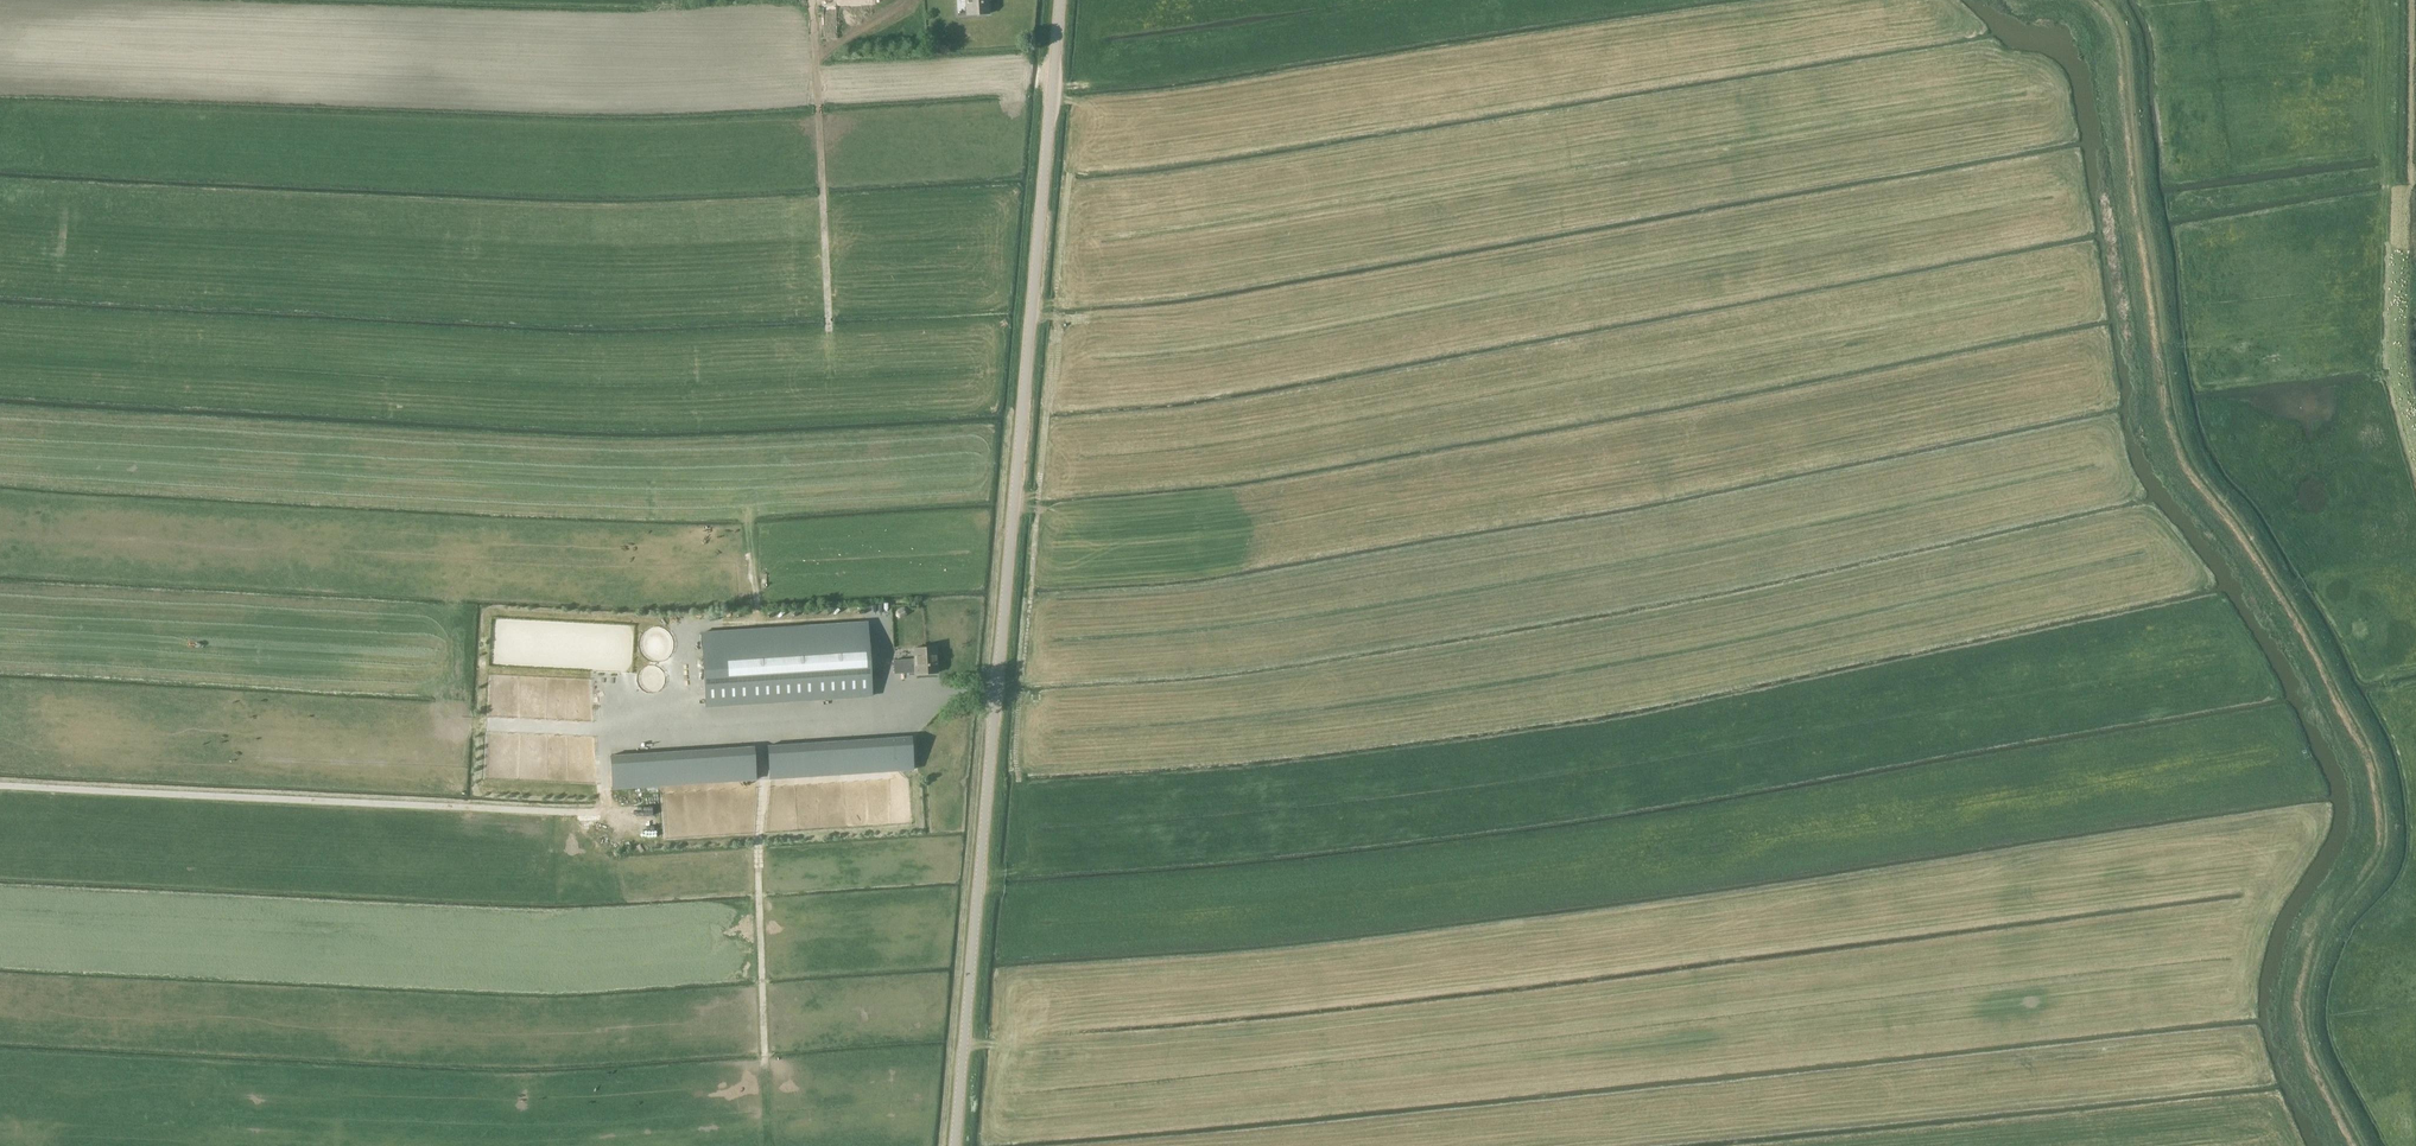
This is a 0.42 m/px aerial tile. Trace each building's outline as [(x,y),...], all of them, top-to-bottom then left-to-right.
[(967,15),(989,14),(988,0),(966,0),(966,1),(967,0),(968,13),(966,13),(967,15)] [(867,622),(700,633),(705,705),(872,695),(867,622)] [(894,661),(894,667),(894,673),(916,672),(916,674),(937,673),(936,647),(914,648),(915,660),(894,661)] [(912,735),(767,745),(769,779),(914,770),(912,735)] [(754,745),(610,755),(612,789),(756,780),(754,745)]
